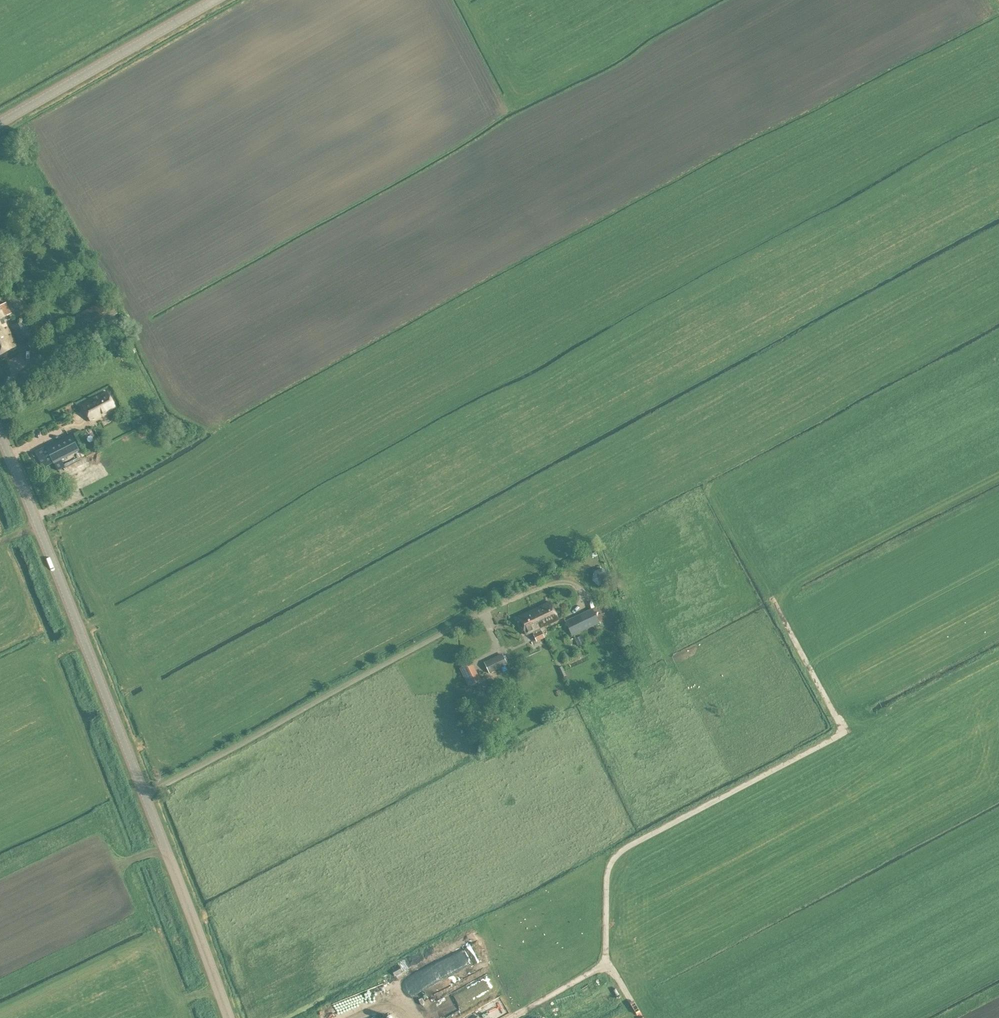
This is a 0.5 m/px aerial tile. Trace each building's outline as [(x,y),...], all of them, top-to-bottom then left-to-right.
[(8,171),(1,158),(0,159),(0,176),(8,171)] [(55,210),(59,207),(53,197),(48,200),(55,210)] [(4,312),(10,309),(6,302),(0,305),(4,312)] [(17,345),(0,312),(0,354),(17,345)] [(34,336),(24,317),(10,324),(20,343),(34,336)] [(87,423),(116,408),(107,391),(95,397),(78,406),(87,423)] [(225,422),(221,413),(206,420),(210,429),(225,422)] [(71,434),(46,447),(46,445),(36,450),(42,467),(54,462),(57,470),(65,467),(61,459),(79,450),(71,434)] [(594,571),(592,579),(599,585),(607,582),(609,574),(602,568),(594,571)] [(531,610),(544,638),(545,637),(542,631),(544,630),(545,627),(544,626),(558,619),(550,601),(531,610)] [(572,636),(602,621),(595,607),(593,608),(593,607),(565,621),(572,636)] [(544,638),(531,610),(518,617),(526,634),(532,631),(536,641),(544,638)] [(578,645),(585,642),(581,635),(575,638),(578,645)] [(489,673),(508,664),(502,653),(484,662),(489,673)] [(460,666),(468,687),(480,683),(471,662),(460,666)] [(562,666),(558,668),(562,677),(566,675),(566,674),(569,673),(567,669),(564,670),(562,666)] [(469,934),(429,950),(416,961),(418,960),(380,993),(421,976),(423,974),(429,972),(432,969),(435,968),(443,961),(460,954),(475,942),(473,938),(469,934)] [(473,955),(456,974),(466,983),(483,964),(473,955)] [(395,976),(403,972),(400,964),(391,969),(395,976)] [(465,1004),(464,1003),(493,987),(487,976),(436,1004),(442,1016),(465,1004)] [(486,1015),(492,1011),(496,1017),(507,1008),(498,996),(481,1009),(486,1015)]
